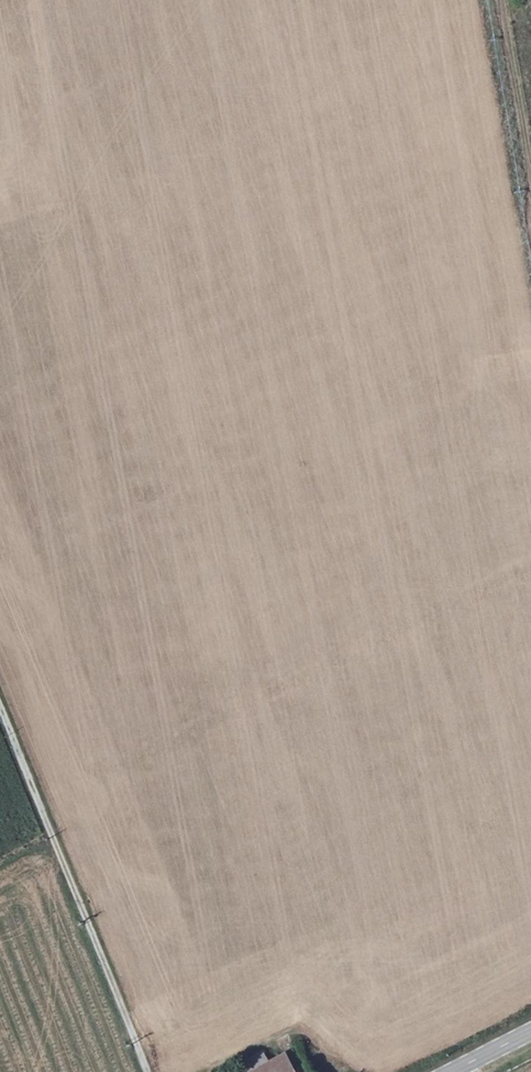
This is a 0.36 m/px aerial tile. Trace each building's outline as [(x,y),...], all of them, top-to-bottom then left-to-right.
[(268,1065),(262,1054),(241,1064),(245,1071),(302,1071),(300,1068),(292,1071),(284,1057),(268,1065)]
